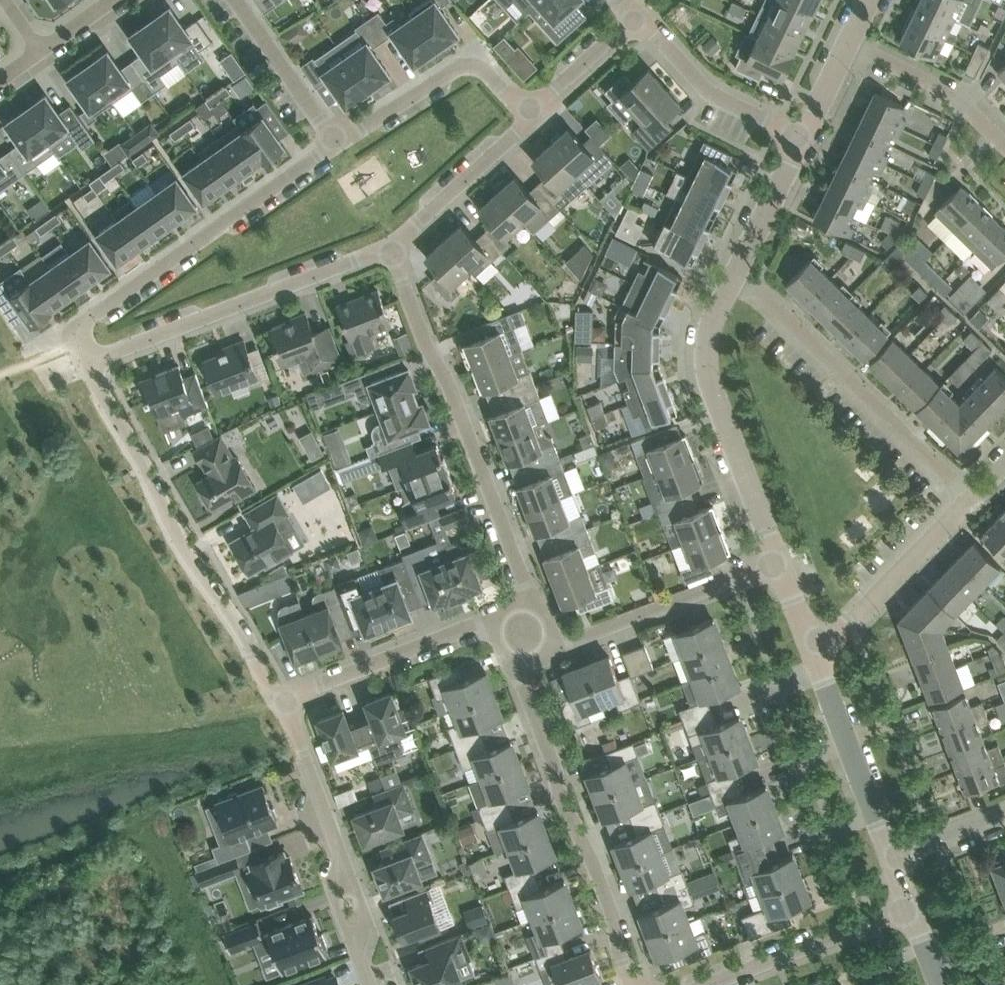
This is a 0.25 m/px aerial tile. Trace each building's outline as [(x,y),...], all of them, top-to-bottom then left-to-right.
[(264,13),(278,3),(276,0),(255,0),(264,13)] [(413,14),(437,48),(442,44),(444,47),(446,46),(447,46),(448,45),(455,40),(457,39),(456,39),(458,38),(456,35),(459,33),(441,7),(450,0),(433,0),(413,14)] [(538,4),(551,19),(544,26),(558,42),(588,15),(576,2),(578,0),(542,0),(538,4)] [(729,9),(742,15),(747,7),(733,0),(729,9)] [(758,12),(770,18),(802,33),(811,13),(812,14),(813,13),(785,0),(764,0),(758,12)] [(813,13),(819,0),(785,0),(813,13)] [(971,25),(982,0),(919,0),(971,25)] [(913,7),(908,19),(945,37),(954,41),(957,34),(949,30),(955,17),(920,1),(916,8),(913,7)] [(171,7),(151,20),(177,57),(195,44),(200,50),(213,41),(188,6),(176,15),(171,7)] [(368,19),(383,40),(394,33),(415,64),(437,48),(413,14),(399,23),(395,16),(387,21),(379,10),(368,19)] [(758,12),(748,33),(758,37),(794,55),(794,54),(792,53),(802,33),(770,18),(758,12)] [(365,40),(345,55),(369,89),(391,74),(372,48),(383,40),(368,19),(357,27),(365,40)] [(901,41),(944,62),(948,54),(939,49),(945,37),(908,19),(902,31),(905,32),(901,41)] [(177,57),(151,21),(131,34),(144,52),(133,60),(146,79),(155,91),(155,92),(167,83),(162,75),(180,61),(177,57)] [(300,22),(280,36),(288,47),(308,33),(300,22)] [(505,35),(494,45),(508,60),(522,48),(519,45),(516,47),(505,35)] [(712,36),(703,45),(712,55),(722,45),(712,36)] [(741,55),(736,67),(759,78),(760,78),(766,67),(783,76),(794,55),(758,37),(748,58),(741,55)] [(979,42),(974,52),(985,57),(990,47),(979,42)] [(109,50),(89,65),(115,100),(134,87),(146,79),(133,60),(121,68),(109,50)] [(232,50),(221,59),(235,79),(247,70),(232,50)] [(976,77),(985,57),(974,52),(965,72),(976,77)] [(363,93),(369,89),(345,55),(331,64),(326,57),(319,62),(314,56),(301,64),(317,86),(328,78),(347,105),(349,103),(351,106),(353,104),(354,105),(355,104),(354,103),(362,98),(363,98),(363,97),(365,96),(363,93)] [(96,113),(115,100),(89,65),(69,78),(89,106),(81,111),(89,123),(98,117),(96,113)] [(625,72),(606,90),(613,99),(608,104),(624,122),(636,111),(665,86),(648,68),(634,81),(625,72)] [(245,76),(233,84),(241,97),(254,88),(245,76)] [(227,85),(217,92),(221,99),(231,92),(227,85)] [(681,104),(665,86),(636,111),(645,121),(633,131),(649,149),(674,126),(666,117),(681,104)] [(876,91),(867,109),(902,127),(906,118),(900,115),(905,105),(876,91)] [(211,106),(221,99),(217,92),(206,99),(211,106)] [(47,94),(27,108),(52,145),(56,150),(60,155),(78,142),(83,148),(96,138),(71,104),(59,112),(47,94)] [(254,102),(234,117),(240,124),(243,129),(244,130),(264,158),(263,159),(264,161),(285,146),(280,139),(290,132),(290,131),(267,100),(257,106),(254,102)] [(52,145),(27,108),(7,122),(21,141),(10,150),(25,171),(56,150),(52,145)] [(867,109),(858,127),(887,141),(892,131),(898,134),(902,127),(867,109)] [(191,118),(181,125),(186,131),(196,124),(191,118)] [(137,132),(145,143),(160,132),(152,121),(137,132)] [(240,124),(220,138),(224,144),(244,172),(263,159),(264,158),(244,130),(243,129),(240,124)] [(176,139),(186,131),(181,125),(171,132),(176,139)] [(858,127),(850,145),(885,162),(889,154),(882,151),(887,141),(858,127)] [(552,144),(577,172),(588,184),(614,160),(592,134),(583,142),(569,128),(552,144)] [(940,131),(935,142),(943,146),(948,135),(940,131)] [(129,154),(145,143),(137,132),(122,143),(129,154)] [(220,138),(200,152),(205,158),(224,186),(225,186),(244,172),(224,144),(220,138)] [(705,140),(688,174),(727,193),(738,169),(727,164),(732,153),(705,140)] [(937,157),(943,146),(935,142),(929,153),(937,157)] [(547,175),(538,183),(556,202),(573,187),(567,181),(577,172),(552,144),(534,160),(547,175)] [(850,145),(841,163),(870,177),(875,167),(881,170),(885,162),(850,145)] [(25,171),(10,150),(0,156),(0,189),(25,171)] [(143,151),(134,158),(139,165),(148,158),(143,151)] [(205,158),(185,172),(204,200),(224,186),(205,158)] [(630,158),(621,166),(635,181),(636,178),(641,169),(630,158)] [(111,167),(116,174),(125,167),(121,160),(111,167)] [(841,163),(832,181),(868,198),(871,190),(865,187),(870,177),(841,163)] [(105,181),(116,174),(111,167),(100,174),(105,181)] [(641,169),(636,178),(649,184),(654,173),(641,167),(641,169)] [(929,170),(923,181),(931,185),(936,173),(929,170)] [(677,197),(715,216),(727,193),(688,174),(682,186),(689,189),(684,200),(677,197)] [(498,192),(524,220),(534,211),(539,218),(556,202),(538,183),(529,191),(516,176),(498,192)] [(157,191),(177,220),(197,205),(177,177),(157,191)] [(644,194),(649,184),(636,178),(635,181),(631,188),(644,194)] [(832,181),(824,199),(852,213),(857,203),(864,206),(868,198),(832,181)] [(925,196),(931,185),(923,181),(918,192),(925,196)] [(935,211),(955,230),(982,202),(970,191),(969,193),(961,185),(947,200),(935,211)] [(94,186),(84,193),(89,199),(99,192),(98,191),(94,186)] [(138,205),(157,233),(177,220),(157,191),(138,205)] [(494,223),(485,231),(502,250),(511,242),(506,236),(524,220),(498,192),(480,208),(494,223)] [(917,200),(908,196),(903,207),(911,211),(917,200)] [(118,219),(138,247),(157,233),(138,205),(132,197),(112,211),(118,219)] [(677,197),(666,220),(704,239),(715,216),(677,197)] [(848,223),(852,213),(824,199),(815,218),(850,235),(854,226),(848,223)] [(982,202),(955,230),(973,249),(999,222),(992,215),(993,214),(982,202)] [(630,203),(616,232),(636,242),(644,223),(636,220),(641,209),(630,203)] [(47,219),(52,226),(61,220),(57,213),(47,219)] [(42,233),(52,226),(47,219),(37,227),(42,233)] [(118,262),(138,247),(118,219),(98,234),(118,262)] [(693,263),(704,239),(666,220),(654,244),(693,263)] [(899,222),(890,231),(897,238),(906,229),(899,222)] [(973,249),(993,268),(1004,255),(1004,228),(999,222),(973,249)] [(476,239),(463,224),(445,240),(477,274),(502,250),(485,231),(476,239)] [(888,247),(897,238),(890,231),(881,240),(888,247)] [(896,247),(904,255),(918,268),(926,259),(933,252),(924,244),(917,238),(913,234),(906,241),(904,238),(896,247)] [(15,235),(4,242),(9,249),(20,242),(15,235)] [(618,269),(630,244),(613,236),(601,260),(618,269)] [(71,253),(91,281),(111,267),(91,238),(71,253)] [(453,284),(470,268),(445,240),(427,256),(440,271),(431,279),(449,299),(458,290),(453,284)] [(866,250),(846,240),(841,251),(861,260),(866,250)] [(43,255),(71,295),(91,281),(71,253),(62,241),(43,255)] [(9,249),(4,242),(0,245),(0,256),(9,249)] [(585,243),(566,260),(582,278),(594,253),(585,243)] [(890,270),(904,255),(896,247),(881,262),(890,270)] [(23,269),(52,308),(71,295),(43,255),(23,269)] [(803,296),(840,331),(850,342),(846,345),(854,352),(857,349),(865,357),(889,333),(811,257),(788,281),(796,290),(792,293),(799,300),(803,296)] [(918,268),(937,286),(945,278),(926,259),(918,268)] [(640,269),(633,282),(672,300),(683,277),(651,261),(646,272),(640,269)] [(0,281),(0,302),(6,312),(18,304),(33,325),(54,310),(52,308),(23,269),(21,266),(0,281)] [(945,278),(937,286),(945,294),(953,285),(945,278)] [(596,279),(591,290),(602,295),(608,284),(596,279)] [(622,305),(628,308),(661,324),(672,300),(633,282),(622,305)] [(928,292),(920,284),(912,293),(920,300),(928,292)] [(960,285),(949,296),(965,312),(976,300),(960,285)] [(1003,301),(1004,299),(1004,292),(1000,287),(994,293),(1003,301)] [(350,353),(358,350),(359,352),(376,345),(371,332),(392,324),(379,289),(337,304),(351,339),(345,341),(350,353)] [(589,290),(584,300),(593,305),(598,294),(589,290)] [(997,308),(1003,301),(994,293),(988,299),(997,308)] [(958,315),(946,303),(937,312),(949,324),(958,315)] [(616,318),(616,342),(660,343),(661,324),(628,308),(623,318),(616,318)] [(990,317),(980,308),(970,318),(980,328),(990,317)] [(576,309),(575,341),(592,340),(593,310),(576,309)] [(467,343),(464,344),(473,367),(510,353),(522,348),(523,348),(515,326),(514,326),(509,313),(500,316),(482,323),(486,335),(467,343)] [(270,330),(277,349),(283,363),(309,353),(315,368),(341,359),(329,326),(314,332),(309,318),(295,323),(294,321),(270,330)] [(972,329),(964,338),(975,349),(949,375),(958,384),(993,348),(972,329)] [(893,337),(870,361),(886,377),(910,354),(893,337)] [(255,367),(245,340),(229,346),(231,350),(201,361),(202,364),(201,365),(205,378),(207,378),(213,393),(257,376),(259,381),(271,377),(266,363),(255,367)] [(620,378),(626,376),(660,363),(660,343),(616,342),(615,366),(620,378)] [(593,360),(594,345),(578,344),(577,360),(593,360)] [(510,353),(473,367),(481,391),(485,389),(504,382),(509,394),(536,384),(531,370),(518,375),(510,353)] [(910,354),(886,377),(902,392),(925,368),(910,354)] [(377,396),(381,408),(415,396),(412,387),(415,385),(409,368),(389,376),(384,364),(368,371),(364,362),(350,367),(354,376),(342,381),(346,391),(356,387),(359,395),(362,398),(365,399),(368,399),(377,396)] [(624,389),(629,402),(669,387),(660,363),(626,376),(630,387),(624,389)] [(157,414),(160,413),(162,417),(175,412),(173,408),(181,405),(184,414),(209,405),(196,372),(184,377),(179,365),(141,379),(149,399),(151,399),(157,414)] [(960,403),(937,427),(961,450),(970,440),(974,444),(980,437),(977,433),(1004,405),(1004,373),(997,365),(960,403)] [(925,368),(902,392),(918,408),(941,384),(925,368)] [(491,415),(500,438),(542,422),(549,419),(536,384),(509,394),(513,406),(491,415)] [(923,420),(930,426),(933,423),(937,427),(960,403),(941,384),(918,408),(926,416),(923,420)] [(678,412),(669,387),(629,402),(634,415),(641,413),(645,424),(678,412)] [(323,388),(307,394),(313,409),(323,405),(326,398),(323,388)] [(279,394),(270,397),(273,406),(282,402),(279,394)] [(371,455),(379,452),(413,439),(422,436),(418,425),(429,420),(422,403),(418,405),(415,396),(381,408),(386,421),(378,424),(375,426),(374,433),(377,441),(367,445),(371,455)] [(588,406),(592,417),(605,411),(601,401),(588,406)] [(605,411),(592,417),(596,428),(609,423),(605,411)] [(528,454),(533,466),(560,456),(553,437),(547,434),(542,422),(500,438),(509,462),(528,454)] [(209,427),(194,434),(200,447),(211,440),(215,438),(209,427)] [(338,430),(325,435),(338,467),(351,462),(338,430)] [(664,442),(659,430),(632,440),(645,475),(658,471),(695,457),(686,433),(664,442)] [(592,432),(581,436),(584,446),(596,442),(592,432)] [(236,458),(222,434),(215,438),(211,440),(200,447),(194,450),(201,463),(203,462),(209,474),(203,477),(208,487),(203,490),(204,493),(202,496),(206,504),(210,503),(213,508),(234,496),(236,500),(257,487),(239,456),(236,458)] [(405,471),(410,483),(449,468),(444,457),(443,457),(437,443),(417,451),(413,439),(379,452),(384,465),(389,463),(392,472),(405,471)] [(321,446),(309,453),(312,459),(324,453),(321,446)] [(611,448),(599,452),(604,465),(615,461),(611,448)] [(518,486),(527,509),(574,491),(560,456),(533,466),(537,479),(518,486)] [(666,493),(654,498),(659,511),(686,501),(681,489),(704,480),(695,457),(658,471),(666,493)] [(407,527),(441,514),(437,502),(457,494),(452,481),(453,480),(449,468),(410,483),(414,495),(404,503),(407,511),(402,513),(405,521),(407,527)] [(356,491),(346,495),(350,505),(359,501),(356,491)] [(555,525),(560,537),(587,527),(574,491),(527,509),(536,533),(555,525)] [(278,493),(263,502),(245,512),(254,528),(232,541),(250,572),(266,563),(267,565),(293,550),(281,529),(286,526),(288,531),(296,526),(289,513),(290,513),(278,493)] [(677,520),(685,542),(722,528),(713,504),(691,513),(686,501),(659,511),(664,524),(677,520)] [(465,505),(441,514),(446,527),(470,518),(465,505)] [(998,516),(982,533),(988,539),(985,541),(1004,560),(1004,523),(998,516)] [(405,521),(394,525),(396,531),(407,527),(405,521)] [(545,557),(554,580),(588,567),(584,555),(596,550),(587,527),(560,537),(565,550),(545,557)] [(731,551),(722,528),(685,542),(693,564),(681,569),(686,582),(713,572),(709,560),(731,551)] [(960,556),(985,581),(1001,565),(975,540),(960,556)] [(446,559),(460,597),(473,592),(472,589),(483,585),(480,576),(491,572),(482,547),(470,552),(470,550),(464,552),(462,546),(454,542),(441,547),(446,559)] [(404,558),(417,589),(428,585),(435,603),(446,599),(447,602),(460,597),(446,559),(433,564),(432,561),(431,561),(428,557),(424,555),(417,553),(404,558)] [(630,553),(605,564),(610,576),(635,565),(630,553)] [(945,572),(971,597),(985,581),(960,556),(945,572)] [(336,557),(325,561),(329,571),(340,567),(336,557)] [(386,582),(375,586),(390,624),(395,622),(396,624),(408,620),(406,617),(413,615),(405,594),(417,589),(404,558),(385,565),(382,572),(386,582)] [(597,589),(588,567),(554,580),(563,604),(583,596),(587,608),(614,598),(609,585),(597,589)] [(257,584),(238,592),(245,603),(245,604),(262,598),(281,591),(295,585),(290,572),(276,577),(257,584)] [(930,587),(956,612),(971,597),(945,572),(930,587)] [(353,577),(334,584),(335,586),(347,618),(360,613),(367,632),(373,630),(373,632),(385,628),(384,626),(390,624),(375,586),(364,590),(361,581),(353,577)] [(318,610),(306,614),(319,650),(321,650),(323,651),(332,648),(332,645),(343,641),(339,630),(350,626),(347,618),(335,586),(319,592),(316,594),(314,598),(315,602),(318,610)] [(916,601),(942,626),(956,612),(930,587),(916,601)] [(296,659),(319,650),(306,614),(300,599),(285,605),(282,607),(280,611),(280,615),(282,623),(296,659)] [(916,601),(900,618),(942,626),(916,601)] [(685,615),(671,620),(675,631),(689,626),(685,615)] [(677,631),(686,654),(722,640),(713,618),(677,631)] [(900,618),(908,639),(942,626),(900,618)] [(908,639),(916,659),(949,646),(942,626),(908,639)] [(686,654),(695,677),(731,663),(722,640),(686,654)] [(994,643),(990,647),(991,651),(992,653),(1002,650),(994,643)] [(634,648),(643,671),(654,667),(645,644),(634,648)] [(916,659),(923,680),(957,667),(949,646),(916,659)] [(623,652),(631,673),(632,675),(643,671),(634,648),(623,652)] [(992,653),(999,672),(1004,670),(1004,658),(1002,650),(992,653)] [(587,664),(602,702),(615,697),(620,709),(642,701),(632,675),(631,673),(618,677),(610,655),(587,664)] [(680,708),(685,721),(713,711),(708,698),(740,686),(731,663),(695,677),(699,689),(688,693),(692,704),(680,708)] [(588,707),(602,702),(587,664),(564,673),(572,695),(560,700),(571,728),(592,719),(588,707)] [(450,694),(455,708),(494,693),(485,670),(462,678),(458,666),(430,677),(438,698),(450,694)] [(964,686),(957,667),(923,680),(931,698),(964,686)] [(359,717),(369,743),(375,758),(376,761),(378,760),(378,761),(404,753),(401,731),(406,729),(402,720),(391,691),(367,701),(371,712),(359,717)] [(933,705),(941,727),(986,710),(983,701),(971,705),(967,692),(933,705)] [(448,726),(457,747),(484,736),(480,725),(502,716),(494,693),(455,708),(460,721),(448,726)] [(407,706),(398,709),(402,720),(411,717),(407,706)] [(334,756),(369,743),(359,717),(348,721),(344,710),(319,719),(334,756)] [(941,727),(949,748),(983,735),(978,723),(990,719),(986,710),(941,727)] [(707,738),(712,751),(748,738),(740,714),(717,723),(713,711),(685,721),(693,743),(707,738)] [(949,748),(957,769),(1002,752),(999,743),(988,747),(983,735),(949,748)] [(476,763),(482,777),(520,763),(511,740),(489,748),(484,736),(457,747),(464,768),(476,763)] [(615,738),(602,742),(606,751),(618,747),(615,738)] [(707,780),(711,792),(739,781),(735,769),(757,761),(748,738),(712,751),(721,774),(707,780)] [(588,772),(597,795),(633,781),(624,759),(639,753),(634,741),(618,747),(606,751),(611,764),(588,772)] [(1002,752),(957,769),(966,791),(999,778),(995,766),(1004,762),(1004,759),(1002,752)] [(478,805),(483,817),(511,806),(507,794),(529,786),(520,763),(482,777),(490,800),(478,805)] [(381,774),(368,779),(373,792),(386,788),(381,774)] [(403,781),(387,787),(386,788),(373,792),(378,806),(356,814),(366,840),(403,826),(398,814),(413,808),(403,781)] [(628,810),(633,822),(661,811),(656,799),(642,804),(633,781),(597,795),(606,818),(628,810)] [(734,809),(739,821),(775,807),(766,784),(744,793),(739,781),(711,792),(720,814),(734,809)] [(213,845),(218,860),(252,847),(247,834),(277,822),(276,819),(278,816),(275,808),(271,806),(263,784),(240,793),(236,791),(228,794),(227,798),(218,801),(225,819),(217,822),(225,841),(213,845)] [(510,846),(511,846),(547,833),(538,809),(516,818),(511,806),(483,817),(491,838),(496,851),(510,846)] [(729,838),(738,861),(766,851),(761,839),(784,830),(775,807),(739,821),(743,833),(729,838)] [(615,842),(624,865),(660,851),(651,828),(665,823),(661,811),(633,822),(637,834),(615,842)] [(440,826),(436,827),(441,839),(449,836),(456,833),(452,821),(440,826)] [(479,837),(473,822),(458,829),(463,843),(479,837)] [(422,833),(392,844),(397,857),(375,865),(378,872),(375,873),(380,884),(382,884),(385,892),(422,878),(417,864),(432,858),(422,833)] [(505,874),(510,887),(538,876),(533,864),(556,856),(547,833),(511,846),(519,869),(505,874)] [(303,888),(290,855),(286,856),(284,851),(252,863),(254,868),(251,870),(263,903),(269,901),(271,905),(283,900),(281,897),(303,888)] [(655,880),(659,892),(687,881),(683,868),(668,874),(660,851),(624,865),(632,888),(655,880)] [(758,878),(763,892),(802,877),(793,854),(771,863),(766,851),(738,861),(746,883),(758,878)] [(241,868),(236,854),(198,869),(203,883),(241,868)] [(1003,890),(1004,890),(1004,860),(993,864),(1003,890)] [(530,903),(535,917),(573,902),(565,879),(542,888),(538,876),(510,887),(518,908),(530,903)] [(810,900),(802,877),(763,892),(768,905),(742,915),(751,937),(793,921),(788,909),(810,900)] [(641,912),(650,935),(688,920),(683,906),(695,902),(687,881),(659,892),(664,903),(641,912)] [(430,886),(406,896),(410,908),(394,914),(397,921),(394,921),(398,931),(400,930),(403,938),(419,931),(421,935),(442,927),(432,901),(436,900),(430,886)] [(464,909),(470,927),(488,920),(482,902),(464,909)] [(528,935),(536,956),(564,946),(560,934),(582,925),(573,902),(535,917),(540,930),(528,935)] [(272,944),(283,970),(327,953),(325,947),(328,946),(323,932),(320,933),(313,914),(268,931),(268,932),(263,934),(258,920),(224,933),(231,950),(254,941),(254,939),(257,938),(261,948),(272,944)] [(694,934),(688,920),(650,935),(659,958),(681,949),(686,962),(714,951),(706,929),(694,934)] [(491,922),(475,928),(479,939),(486,942),(497,938),(491,922)] [(476,972),(461,933),(428,945),(433,958),(413,965),(416,971),(414,972),(418,984),(420,984),(421,984),(441,984),(476,972)] [(564,946),(536,956),(541,968),(553,964),(561,984),(588,984),(603,979),(591,949),(569,957),(564,946)] [(301,984),(339,984),(336,976),(326,979),(325,976),(301,984)] [(805,984),(832,984),(829,976),(805,984)] [(486,981),(487,984),(500,984),(497,977),(486,981)]
